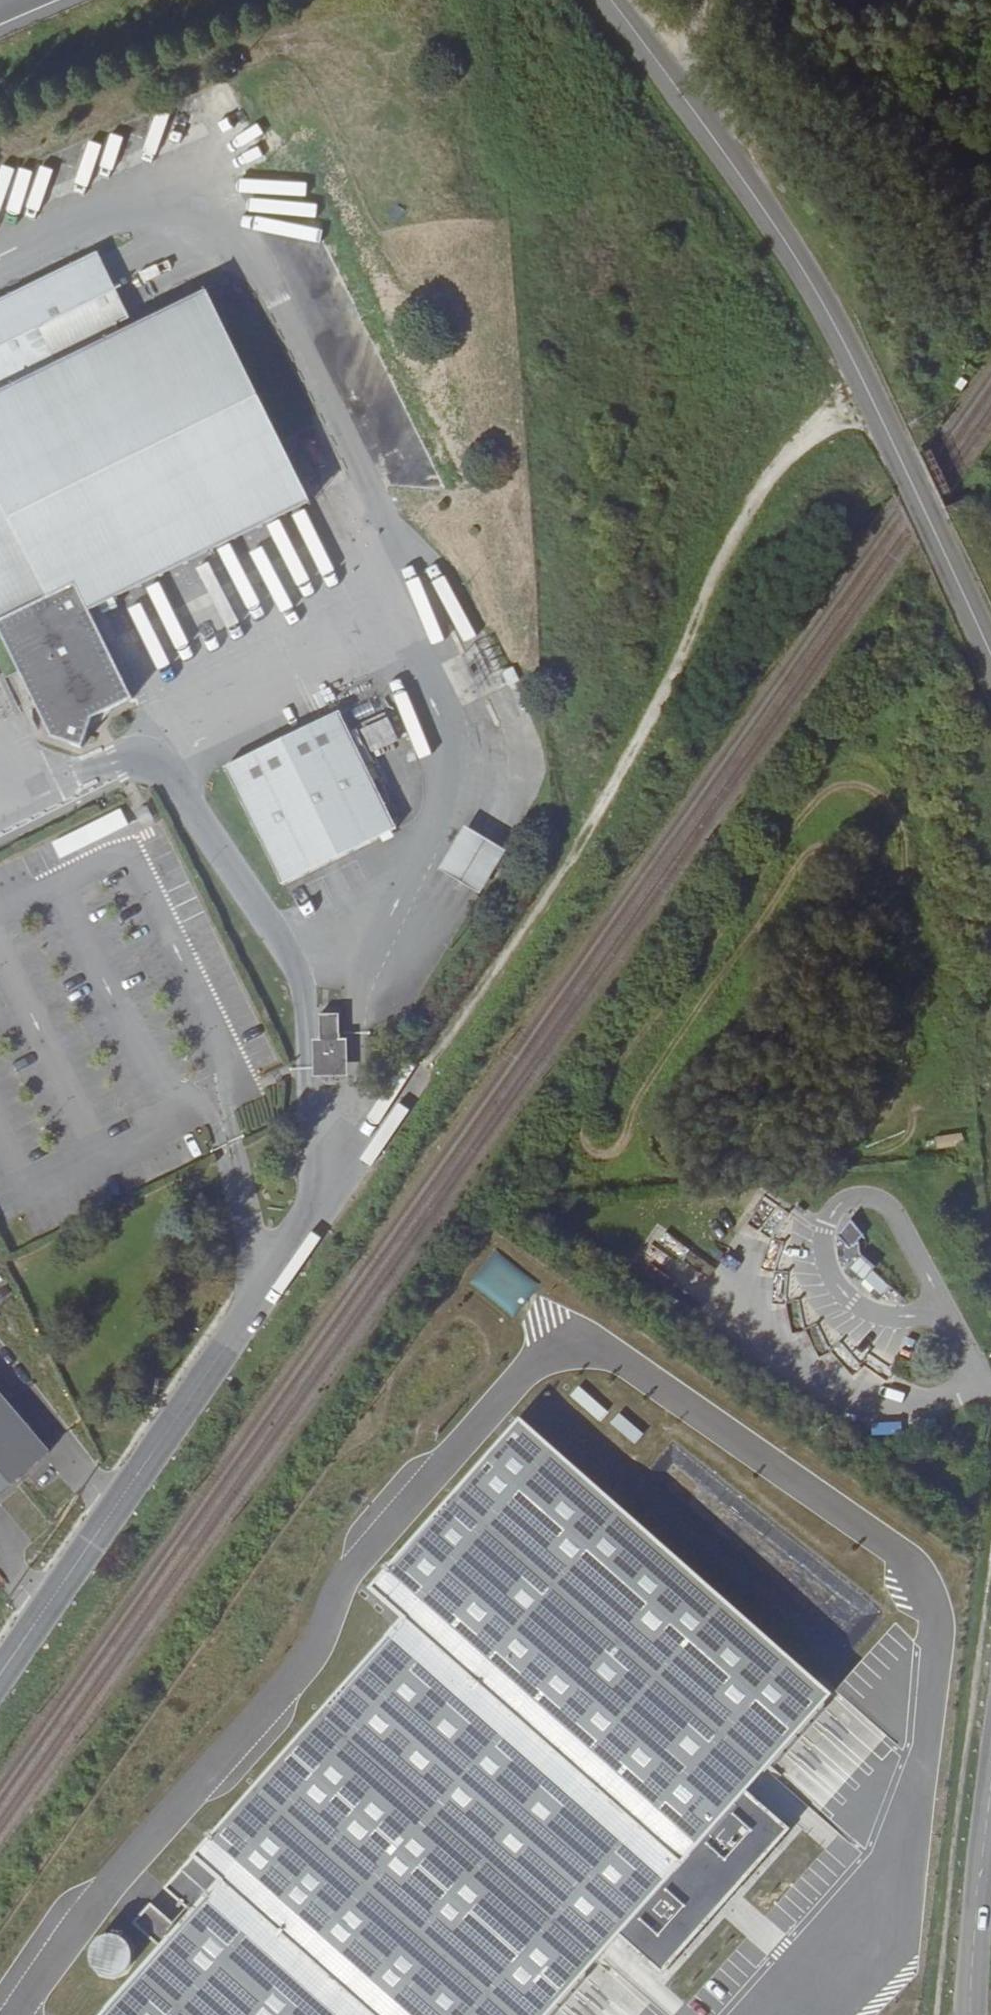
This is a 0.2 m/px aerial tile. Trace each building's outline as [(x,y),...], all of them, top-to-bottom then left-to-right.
[(105,245),(0,297),(0,621),(6,618),(62,729),(93,743),(104,712),(143,692),(100,604),(106,601),(320,497),(214,284),(130,326),(125,317),(136,311),(105,245)] [(512,669),(497,635),(473,646),(488,680),(512,669)] [(409,824),(353,703),(233,758),(294,877),(409,824)] [(86,838),(126,821),(120,808),(81,825),(86,838)] [(492,886),(518,841),(476,818),(451,863),(492,886)] [(319,1014),(318,1065),(341,1064),(341,1039),(341,1014),(319,1014)] [(844,1272),(857,1268),(861,1266),(861,1265),(855,1250),(854,1250),(858,1241),(842,1226),(837,1235),(832,1247),(839,1256),(844,1272)] [(510,1315),(534,1289),(493,1252),(469,1277),(510,1315)] [(875,1276),(877,1274),(861,1264),(861,1265),(861,1266),(857,1268),(850,1280),(866,1291),(875,1277),(875,1276)] [(0,1387),(0,1490),(50,1446),(0,1387)] [(834,1680),(518,1405),(369,1574),(403,1602),(167,1881),(185,1896),(86,2014),(539,2014),(614,1924),(667,1967),(790,1827),(743,1783),(834,1680)]
